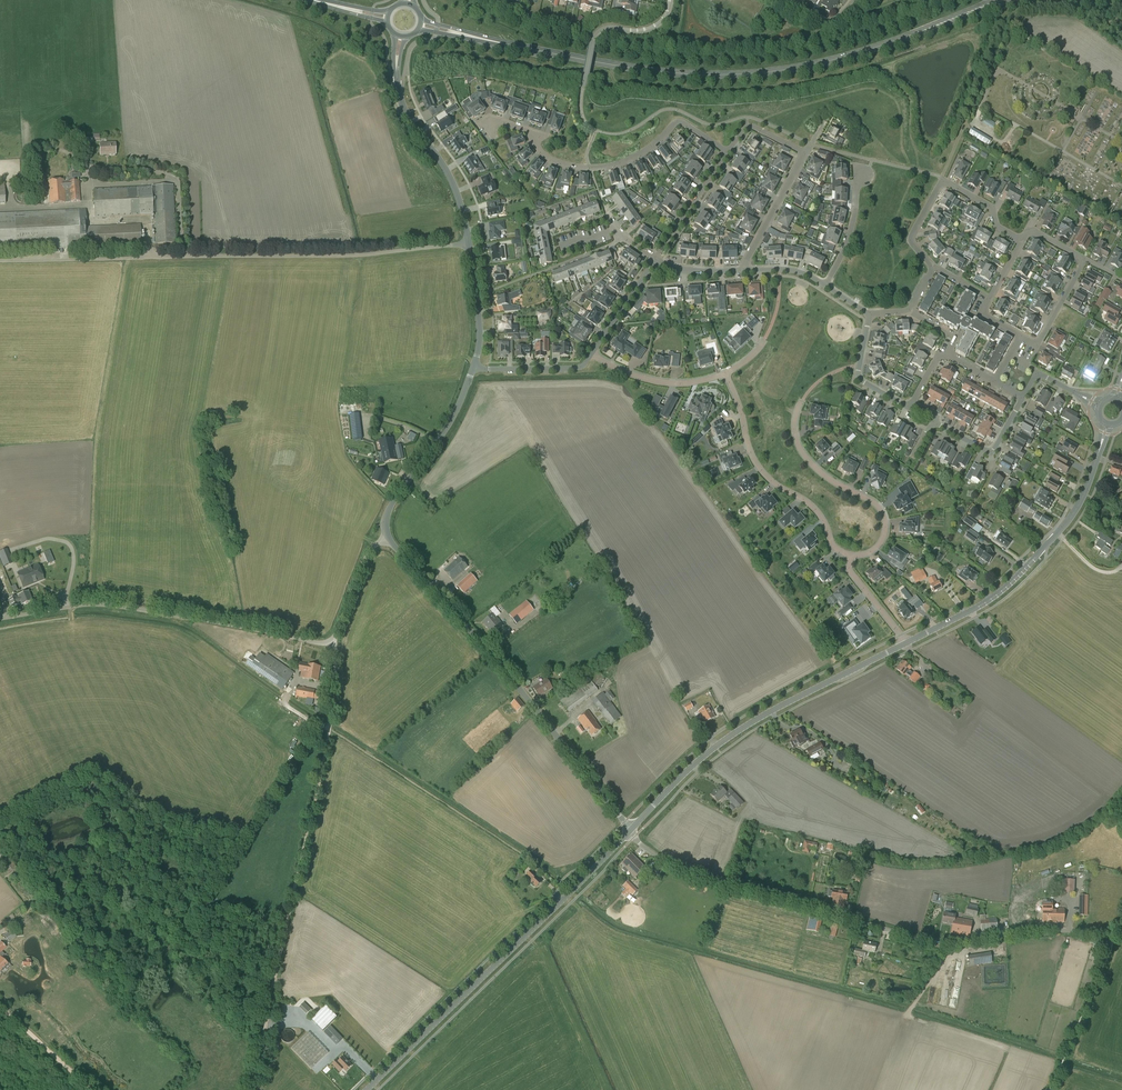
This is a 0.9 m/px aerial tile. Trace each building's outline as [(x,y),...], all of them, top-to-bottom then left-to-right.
[(593,3),(596,4),(595,8),(602,9),(603,3),(600,2),(600,0),(594,0),(593,3)] [(633,0),(623,0),(622,4),(625,5),(624,10),(636,13),(638,6),(632,5),(633,0)] [(840,0),(834,0),(833,1),(832,0),(820,0),(819,2),(822,3),(821,5),(827,8),(826,11),(830,13),(833,7),(834,7),(838,3),(840,0)] [(483,112),(483,111),(485,110),(482,105),(483,104),(483,100),(487,99),(486,92),(481,93),(482,96),(472,103),(472,104),(479,114),(480,113),(481,114),(483,112)] [(490,92),(486,92),(487,99),(491,99),(491,103),(493,103),(491,109),(492,109),(493,110),(495,111),(497,111),(502,99),(490,95),(490,92)] [(422,97),(424,102),(423,102),(424,106),(425,105),(427,110),(436,107),(430,93),(422,97)] [(510,106),(512,100),(506,97),(505,100),(502,99),(497,111),(498,111),(499,113),(502,113),(503,113),(504,113),(506,105),(510,106)] [(517,118),(520,107),(514,105),(515,101),(512,100),(510,106),(513,108),(510,116),(511,116),(512,117),(515,118),(516,117),(517,118)] [(478,114),(479,114),(472,104),(466,107),(465,105),(462,107),(466,113),(469,111),(474,118),(475,117),(476,117),(478,116),(478,114)] [(529,113),(531,106),(528,105),(526,109),(520,107),(517,118),(518,119),(521,120),(522,119),(523,120),(526,112),(529,113)] [(535,124),(536,124),(539,114),(540,111),(534,109),(535,107),(531,106),(529,113),(532,114),(529,122),(531,122),(531,124),(534,124),(535,124)] [(437,124),(436,124),(441,132),(453,125),(448,117),(447,115),(445,111),(436,117),(439,123),(437,124)] [(539,114),(536,124),(537,125),(537,126),(540,127),(541,126),(542,126),(545,118),(548,120),(550,113),(547,112),(546,113),(540,111),(539,114)] [(558,132),(562,120),(558,118),(558,116),(556,115),(557,112),(553,111),(550,120),(553,121),(551,129),(552,130),(553,131),(555,132),(557,131),(558,132)] [(988,117),(985,122),(998,130),(1001,125),(988,117)] [(826,140),(825,139),(825,140),(836,146),(836,145),(837,143),(841,145),(843,142),(839,140),(839,138),(836,137),(839,133),(833,130),(830,128),(827,134),(829,135),(826,140)] [(988,146),(991,140),(972,128),(968,134),(988,146)] [(459,155),(466,150),(463,145),(467,142),(463,135),(461,136),(459,132),(453,137),(455,140),(451,143),(459,155)] [(522,137),(522,136),(512,140),(514,144),(509,146),(511,152),(518,150),(517,146),(525,143),(524,142),(524,140),(523,138),(522,137)] [(680,138),(678,136),(672,140),(674,142),(670,145),(669,144),(669,145),(677,154),(677,153),(683,148),(680,146),(684,143),(680,138)] [(712,151),(706,147),(708,145),(700,139),(697,144),(701,148),(700,151),(710,158),(713,154),(711,153),(713,151),(712,151)] [(754,142),(751,140),(747,146),(749,147),(746,152),(745,151),(755,158),(756,158),(755,158),(759,151),(757,149),(759,145),(754,142)] [(100,155),(115,155),(115,143),(99,144),(100,155)] [(663,147),(663,146),(659,149),(659,150),(659,151),(666,160),(669,158),(671,160),(677,156),(670,148),(667,150),(664,147),(663,147)] [(482,155),(490,152),(487,147),(480,150),(482,155)] [(518,162),(522,167),(528,163),(526,160),(532,155),(532,154),(532,152),(530,150),(529,150),(528,149),(519,155),(522,159),(518,162)] [(693,154),(691,157),(697,161),(699,158),(705,162),(705,163),(706,161),(707,162),(710,158),(700,151),(696,156),(693,154)] [(777,161),(787,166),(790,160),(789,160),(777,154),(776,156),(778,158),(777,161)] [(652,156),(652,155),(647,157),(648,159),(647,159),(654,169),(657,166),(659,169),(665,166),(659,157),(656,159),(653,155),(652,156)] [(464,162),(467,168),(467,169),(469,174),(470,173),(471,174),(476,171),(480,169),(478,166),(480,164),(476,156),(473,158),(472,157),(464,162)] [(692,162),(688,167),(699,174),(701,171),(700,170),(702,168),(701,168),(695,164),(697,161),(691,157),(689,160),(692,162)] [(736,163),(745,169),(747,166),(750,167),(754,162),(748,159),(746,161),(740,157),(736,163)] [(822,171),(825,165),(813,158),(809,164),(822,171)] [(783,173),(787,166),(777,161),(774,159),(772,163),(768,170),(774,173),(777,169),(783,172),(783,173)] [(538,161),(537,160),(530,168),(534,171),(533,173),(535,175),(533,177),(536,179),(541,174),(538,171),(543,165),(542,164),(542,162),(539,161),(538,161)] [(652,174),(649,168),(647,166),(647,164),(643,166),(641,162),(640,161),(635,164),(636,165),(635,165),(641,176),(644,174),(646,177),(652,174)] [(962,180),(970,166),(962,162),(954,176),(962,180)] [(745,169),(736,163),(732,168),(732,169),(733,168),(739,172),(736,176),(742,180),(744,176),(745,175),(744,172),(743,172),(745,169)] [(817,180),(820,175),(822,171),(809,164),(806,170),(806,171),(806,170),(811,173),(813,174),(811,177),(817,180)] [(628,169),(628,167),(623,169),(623,171),(622,171),(627,182),(631,180),(632,183),(638,181),(634,171),(631,172),(629,168),(628,169)] [(688,167),(685,173),(682,171),(680,174),(686,178),(688,175),(694,179),(693,179),(694,179),(695,177),(696,178),(699,174),(688,167)] [(551,169),(550,168),(547,176),(543,175),(541,182),(544,183),(545,181),(552,184),(557,171),(555,170),(555,169),(552,168),(551,169)] [(772,177),(774,173),(768,170),(765,176),(767,178),(766,181),(775,187),(779,181),(779,180),(778,181),(772,177)] [(615,173),(614,171),(609,173),(610,174),(609,175),(612,186),(617,184),(617,188),(622,186),(623,190),(625,190),(624,186),(620,176),(617,177),(616,172),(615,173)] [(569,174),(569,173),(566,172),(565,173),(563,173),(561,183),(558,182),(556,189),(560,190),(560,188),(563,189),(564,186),(568,187),(571,174),(569,174)] [(832,185),(839,185),(839,180),(847,180),(847,177),(848,177),(848,173),(835,173),(836,180),(832,180),(832,185)] [(983,183),(987,176),(981,173),(979,177),(974,174),(968,184),(976,188),(980,181),(983,183)] [(586,175),(585,174),(582,174),(582,175),(580,175),(580,181),(577,181),(577,179),(573,178),(572,185),(576,186),(587,187),(588,175),(586,175)] [(678,177),(681,179),(677,184),(688,191),(690,187),(689,187),(690,184),(690,185),(684,180),(686,178),(680,174),(678,177)] [(491,182),(488,175),(481,178),(484,185),(478,188),(481,196),(488,193),(488,194),(496,190),(492,181),(491,182)] [(742,180),(736,176),(734,180),(728,176),(728,175),(727,175),(724,181),(733,187),(736,182),(739,184),(742,180)] [(994,198),(999,188),(1002,190),(1006,183),(1003,181),(1000,186),(993,183),(994,181),(989,178),(984,187),(987,188),(985,193),(990,196),(994,198)] [(64,182),(63,180),(48,181),(50,204),(70,202),(80,201),(78,181),(64,182)] [(729,192),(733,187),(724,181),(720,187),(726,191),(724,195),(729,198),(732,194),(729,192)] [(772,193),(775,187),(766,181),(763,187),(760,185),(757,190),(763,193),(766,189),(772,192),(772,193)] [(1018,203),(1022,194),(1013,189),(1015,186),(1009,183),(1005,192),(1008,194),(1007,196),(1018,203)] [(677,184),(674,189),(671,187),(669,190),(674,194),(676,191),(682,196),(684,194),(685,195),(688,191),(677,184)] [(795,191),(805,196),(807,193),(810,194),(813,189),(806,185),(805,188),(798,185),(799,185),(798,184),(795,191)] [(176,243),(174,212),(173,185),(93,189),(94,218),(153,214),(155,244),(176,243)] [(839,189),(839,185),(832,185),(832,191),(835,192),(835,196),(848,197),(848,192),(847,192),(847,190),(839,189)] [(667,193),(670,195),(666,201),(676,208),(679,204),(678,203),(679,201),(673,197),(674,194),(669,190),(667,193)] [(761,198),(763,193),(757,190),(754,196),(756,199),(755,202),(764,207),(768,201),(767,201),(761,198)] [(805,196),(796,191),(795,191),(792,197),(796,199),(794,203),(803,208),(809,198),(805,196)] [(617,205),(625,199),(621,193),(613,199),(617,205)] [(729,198),(724,195),(721,198),(715,194),(711,199),(720,206),(722,203),(726,204),(729,198)] [(952,205),(954,206),(963,211),(966,205),(963,203),(962,205),(958,203),(958,204),(957,203),(958,200),(946,194),(945,194),(944,195),(944,197),(943,199),(943,200),(946,201),(952,205)] [(848,201),(848,197),(835,196),(835,200),(832,200),(831,206),(834,206),(838,207),(838,203),(846,203),(846,201),(848,201)] [(1034,202),(1028,198),(1023,206),(1036,213),(1040,207),(1043,209),(1046,202),(1041,199),(1039,202),(1035,200),(1034,202)] [(621,210),(629,204),(625,199),(617,205),(621,210)] [(718,209),(720,206),(711,199),(707,205),(708,205),(714,209),(711,213),(717,217),(721,211),(718,209)] [(945,210),(943,213),(949,216),(952,218),(953,214),(952,209),(954,206),(952,205),(946,201),(943,200),(943,199),(942,201),(941,201),(940,202),(940,204),(939,205),(948,210),(948,212),(945,210)] [(499,200),(492,202),(493,205),(490,206),(491,207),(487,208),(486,208),(488,217),(500,214),(498,205),(500,204),(499,200)] [(666,201),(664,204),(661,202),(657,207),(658,207),(664,211),(665,212),(663,211),(665,208),(671,212),(671,213),(673,211),(674,211),(676,208),(666,201)] [(589,205),(593,214),(599,212),(598,207),(599,207),(599,206),(599,205),(599,204),(598,203),(597,203),(597,202),(596,203),(589,205)] [(761,213),(764,207),(755,202),(753,205),(750,203),(746,210),(752,214),(755,209),(761,213)] [(624,215),(632,210),(629,204),(621,210),(624,215)] [(587,217),(593,214),(589,205),(583,207),(587,217)] [(846,208),(838,207),(834,206),(833,210),(835,210),(834,217),(844,219),(846,212),(845,212),(846,208)] [(963,211),(960,217),(965,220),(967,217),(970,219),(973,213),(975,210),(975,209),(973,208),(974,208),(972,207),(970,206),(970,207),(969,206),(966,212),(963,211)] [(1085,217),(1089,210),(1082,206),(1079,213),(1085,217)] [(581,219),(587,217),(583,207),(577,210),(581,219)] [(1050,230),(1056,219),(1048,215),(1051,210),(1047,208),(1044,214),(1048,216),(1042,225),(1050,230)] [(973,213),(970,219),(967,224),(973,227),(976,228),(981,221),(978,219),(981,213),(980,212),(981,212),(979,210),(977,210),(975,209),(975,210),(973,213)] [(85,210),(15,213),(0,214),(0,251),(17,250),(57,249),(60,249),(60,253),(63,253),(62,249),(65,249),(65,248),(142,245),(141,224),(86,227),(85,210)] [(574,221),(581,219),(577,210),(571,212),(574,221)] [(628,221),(636,215),(632,210),(624,215),(628,221)] [(750,218),(752,214),(746,210),(743,217),(745,219),(744,222),(753,227),(757,221),(756,221),(750,218)] [(781,217),(790,222),(793,217),(796,218),(798,215),(792,212),(791,215),(784,211),(781,217)] [(568,224),(574,221),(571,212),(565,215),(568,224)] [(711,213),(709,217),(703,213),(703,212),(699,218),(708,224),(710,221),(711,222),(713,221),(714,220),(714,221),(717,217),(711,213)] [(935,222),(940,225),(942,222),(945,223),(949,216),(943,213),(941,216),(943,217),(943,218),(935,214),(934,214),(932,216),(932,218),(931,220),(935,222)] [(562,226),(568,224),(565,215),(558,217),(562,226)] [(636,215),(628,221),(632,227),(640,221),(636,215)] [(827,225),(829,226),(834,227),(841,229),(842,226),(843,226),(844,219),(834,217),(830,216),(827,225)] [(556,229),(562,226),(558,217),(552,219),(556,229)] [(787,228),(790,222),(781,217),(777,223),(778,223),(784,226),(783,229),(789,233),(790,229),(787,228)] [(704,229),(708,224),(699,218),(695,224),(701,228),(699,230),(705,234),(707,231),(704,229)] [(1070,225),(1072,222),(1066,218),(1064,222),(1063,222),(1061,226),(1058,224),(1057,228),(1063,232),(1061,236),(1068,240),(1075,228),(1070,225)] [(549,231),(556,229),(552,219),(546,222),(549,231)] [(744,222),(740,220),(737,226),(738,226),(736,229),(742,233),(743,230),(750,233),(750,234),(753,227),(744,222)] [(940,225),(935,222),(931,220),(930,221),(929,222),(928,224),(929,225),(928,226),(936,230),(936,232),(929,233),(929,236),(939,235),(939,232),(942,226),(940,225)] [(490,240),(500,239),(498,231),(504,230),(503,222),(489,224),(491,234),(490,234),(490,235),(490,236),(490,240)] [(546,233),(549,231),(546,222),(534,226),(546,233)] [(644,240),(650,232),(645,228),(646,226),(643,224),(636,234),(639,236),(638,237),(644,240)] [(546,237),(546,233),(534,226),(537,239),(546,237)] [(840,233),(841,229),(829,226),(828,229),(830,230),(828,236),(838,239),(840,233)] [(777,238),(778,237),(779,234),(780,233),(769,228),(767,233),(777,239),(777,238)] [(973,241),(974,240),(980,243),(981,241),(986,232),(984,231),(984,230),(983,229),(981,229),(980,229),(977,235),(974,233),(970,239),(973,241)] [(1086,250),(1092,239),(1089,238),(1091,235),(1089,233),(1082,229),(1078,237),(1081,239),(1078,245),(1086,250)] [(650,232),(644,240),(650,244),(651,243),(654,245),(658,239),(655,237),(656,236),(650,232)] [(988,233),(986,232),(981,241),(984,243),(982,246),(988,249),(991,243),(988,241),(992,235),(991,235),(991,234),(990,233),(988,233)] [(738,239),(745,240),(744,244),(749,245),(753,238),(739,235),(730,234),(729,238),(738,240),(738,239)] [(836,246),(838,239),(828,236),(826,242),(824,241),(822,245),(827,247),(834,249),(835,246),(836,246)] [(538,245),(548,243),(546,237),(537,239),(538,245)] [(991,243),(988,249),(994,252),(995,249),(998,251),(1003,242),(1002,241),(1002,240),(1000,239),(998,238),(998,239),(997,238),(994,245),(991,243)] [(521,247),(520,239),(512,240),(513,245),(516,244),(516,248),(521,247)] [(933,252),(940,245),(936,240),(928,247),(929,248),(928,248),(929,250),(931,251),(931,250),(933,252)] [(1030,246),(1039,251),(1043,245),(1034,240),(1030,246)] [(1110,252),(1105,249),(1107,245),(1100,241),(1098,245),(1093,254),(1100,258),(1101,255),(1107,258),(1110,252)] [(998,251),(1001,252),(1000,255),(1005,257),(1008,249),(1007,249),(1009,245),(1008,245),(1009,244),(1007,243),(1005,242),(1005,243),(1003,242),(998,251)] [(539,252),(549,250),(548,243),(538,245),(539,252)] [(709,248),(703,248),(703,244),(699,243),(698,250),(698,258),(702,258),(708,259),(709,248)] [(698,258),(698,250),(696,250),(697,245),(690,244),(690,247),(689,247),(687,257),(694,258),(694,257),(698,258)] [(687,257),(689,247),(678,245),(677,251),(681,252),(680,256),(687,257)] [(943,252),(944,254),(948,248),(944,246),(943,248),(940,245),(933,252),(934,254),(935,256),(936,257),(936,256),(937,257),(943,252)] [(500,260),(500,259),(501,259),(502,260),(506,259),(506,256),(504,256),(503,249),(505,249),(504,246),(500,247),(500,248),(498,248),(498,247),(491,247),(493,261),(500,260)] [(719,251),(719,246),(709,246),(709,248),(708,259),(715,259),(715,258),(719,258),(719,251)] [(730,258),(729,248),(723,248),(723,246),(719,246),(719,251),(719,258),(723,258),(723,259),(730,258)] [(1036,257),(1039,251),(1030,246),(1027,252),(1033,255),(1031,258),(1037,262),(1039,259),(1036,257)] [(729,248),(730,258),(737,258),(736,253),(740,253),(740,247),(729,248)] [(784,257),(784,250),(785,247),(773,248),(774,259),(781,258),(784,257)] [(794,260),(796,250),(790,248),(790,247),(787,247),(786,250),(784,250),(784,257),(787,258),(787,259),(794,260)] [(767,259),(774,259),(773,248),(762,249),(763,255),(767,255),(767,259)] [(1121,268),(1121,262),(1121,261),(1121,256),(1120,254),(1121,251),(1115,248),(1110,256),(1114,258),(1111,264),(1118,268),(1118,267),(1121,269),(1121,268)] [(627,262),(633,253),(627,249),(625,253),(622,251),(619,256),(627,262)] [(796,250),(794,260),(801,261),(804,261),(808,249),(803,249),(802,251),(796,250)] [(813,252),(808,249),(804,261),(807,263),(813,266),(818,257),(820,253),(813,250),(813,252)] [(541,258),(550,256),(549,250),(539,252),(541,258)] [(602,254),(606,264),(612,261),(608,252),(602,254)] [(633,253),(627,262),(633,266),(634,264),(637,266),(641,261),(638,259),(639,257),(633,253)] [(599,266),(606,264),(602,254),(596,257),(599,266)] [(954,268),(959,259),(953,255),(948,264),(949,265),(950,267),(952,267),(954,268)] [(550,256),(541,258),(542,265),(542,266),(543,266),(543,267),(544,267),(545,267),(546,267),(546,266),(547,265),(547,264),(552,263),(550,256)] [(593,268),(599,266),(596,257),(590,259),(593,268)] [(818,257),(813,266),(820,269),(822,265),(825,266),(827,261),(818,257)] [(959,259),(954,268),(956,269),(957,270),(959,271),(959,270),(960,271),(963,265),(966,266),(970,260),(964,257),(962,260),(959,259)] [(1060,263),(1069,268),(1072,262),(1063,257),(1060,263)] [(587,271),(593,268),(590,259),(583,262),(587,271)] [(983,271),(992,276),(993,274),(993,275),(995,273),(995,271),(995,270),(989,267),(990,264),(985,260),(979,269),(982,271),(983,271)] [(1019,266),(1028,271),(1032,265),(1035,267),(1036,264),(1030,260),(1029,263),(1023,260),(1019,266)] [(581,273),(587,271),(583,262),(577,264),(581,273)] [(1066,274),(1069,268),(1060,263),(1057,268),(1054,267),(1052,270),(1058,273),(1059,270),(1066,274)] [(575,276),(581,273),(577,264),(571,266),(575,276)] [(494,278),(495,278),(495,281),(506,280),(505,271),(504,272),(504,266),(497,267),(497,272),(494,273),(493,274),(494,278)] [(568,278),(575,276),(571,266),(565,269),(568,278)] [(1025,277),(1028,271),(1019,266),(1016,272),(1022,275),(1020,278),(1026,281),(1028,278),(1025,277)] [(1041,278),(1046,280),(1051,268),(1046,266),(1041,278)] [(562,280),(568,278),(565,269),(559,271),(562,280)] [(556,283),(562,280),(559,271),(552,274),(554,278),(553,278),(553,279),(552,279),(552,280),(552,281),(552,282),(553,282),(553,283),(554,283),(555,283),(556,283)] [(621,275),(619,273),(616,271),(614,274),(616,276),(613,281),(622,287),(623,287),(624,287),(626,286),(626,285),(626,284),(625,283),(626,282),(619,277),(621,275)] [(991,278),(992,276),(983,271),(982,271),(981,274),(980,273),(979,276),(976,275),(973,281),(979,284),(982,278),(988,282),(989,281),(991,280),(991,278)] [(1049,282),(1058,287),(1061,281),(1055,278),(1057,275),(1051,272),(1046,281),(1049,282)] [(1086,275),(1085,278),(1093,283),(1095,281),(1099,283),(1103,276),(1097,273),(1095,276),(1088,272),(1088,273),(1086,273),(1086,274),(1086,275)] [(934,281),(942,286),(946,280),(938,276),(934,281)] [(1092,286),(1093,283),(1085,278),(1083,281),(1082,281),(1082,282),(1082,283),(1081,285),(1088,288),(1087,291),(1092,295),(1095,290),(1094,289),(1094,287),(1092,286)] [(1008,285),(1017,291),(1020,285),(1024,287),(1025,283),(1019,280),(1018,283),(1011,279),(1008,285)] [(622,288),(622,287),(613,281),(611,284),(610,283),(608,283),(605,288),(610,291),(612,289),(618,293),(619,292),(621,292),(622,291),(622,290),(622,289),(622,288)] [(939,291),(942,286),(934,281),(931,287),(939,291)] [(1055,293),(1058,287),(1049,282),(1046,288),(1043,286),(1041,290),(1047,293),(1048,290),(1055,293)] [(757,286),(757,285),(756,283),(751,283),(751,286),(748,287),(749,297),(754,297),(755,300),(763,300),(762,288),(759,288),(759,286),(757,286)] [(1014,296),(1017,291),(1008,285),(1005,291),(1011,295),(1009,298),(1015,301),(1017,298),(1014,296)] [(708,299),(713,299),(718,298),(719,310),(726,310),(725,302),(726,302),(725,301),(725,299),(725,297),(723,297),(723,292),(719,292),(718,286),(707,286),(708,299)] [(743,297),(742,295),(742,286),(727,287),(728,296),(736,295),(736,298),(737,298),(737,299),(738,299),(740,299),(742,298),(743,297)] [(602,297),(602,298),(611,304),(611,303),(613,303),(614,301),(614,300),(615,298),(608,294),(610,291),(605,288),(604,287),(601,292),(602,295),(603,295),(602,297)] [(692,288),(688,288),(689,294),(685,294),(685,301),(694,300),(697,300),(698,305),(701,305),(700,287),(696,287),(692,288)] [(936,297),(939,291),(931,287),(928,293),(936,297)] [(1099,298),(1105,301),(1106,301),(1111,292),(1105,288),(1099,298)] [(509,305),(508,300),(519,297),(519,296),(521,295),(520,290),(510,294),(510,295),(508,295),(497,296),(498,306),(509,305),(509,311),(504,312),(520,311),(520,307),(509,305)] [(654,305),(660,297),(660,291),(660,290),(659,290),(659,291),(653,291),(647,298),(644,296),(644,295),(633,308),(637,311),(644,302),(647,305),(648,305),(650,302),(654,305)] [(675,301),(674,298),(681,297),(680,290),(666,291),(667,302),(665,302),(665,309),(669,309),(669,302),(675,301)] [(974,301),(976,297),(965,291),(963,295),(964,295),(962,299),(962,298),(960,302),(956,309),(954,312),(963,318),(962,320),(959,318),(959,319),(952,315),(952,314),(949,312),(948,313),(945,311),(945,310),(942,308),(941,310),(937,308),(932,316),(936,318),(940,320),(943,322),(947,324),(954,327),(953,328),(957,330),(959,327),(967,331),(965,334),(965,335),(962,342),(961,341),(959,345),(960,345),(958,348),(957,348),(955,352),(965,357),(967,354),(967,353),(968,350),(969,351),(971,347),(971,346),(974,340),(975,340),(977,336),(967,331),(968,329),(972,331),(972,330),(979,334),(978,335),(982,337),(982,336),(986,338),(985,339),(989,341),(990,339),(994,341),(998,333),(994,331),(995,330),(991,328),(991,329),(987,327),(988,327),(984,324),(984,325),(977,321),(974,319),(972,322),(964,318),(966,314),(965,314),(969,307),(970,308),(972,304),(971,304),(973,300),(974,301)] [(1038,302),(1047,307),(1050,301),(1044,298),(1046,295),(1040,291),(1038,295),(1041,296),(1038,302)] [(1075,295),(1074,298),(1082,303),(1084,304),(1088,298),(1090,299),(1092,296),(1087,293),(1085,296),(1077,292),(1077,293),(1076,293),(1075,294),(1075,295)] [(933,303),(936,297),(928,293),(925,298),(933,303)] [(610,305),(611,304),(602,298),(597,295),(593,300),(595,301),(593,304),(598,307),(599,308),(601,305),(607,309),(608,308),(609,308),(611,306),(610,305)] [(929,309),(933,303),(925,298),(922,304),(929,309)] [(1081,306),(1082,303),(1074,298),(1072,300),(1071,301),(1071,302),(1071,303),(1070,304),(1079,309),(1077,311),(1082,314),(1083,311),(1081,310),(1083,307),(1081,306)] [(1100,309),(1105,301),(1099,298),(1095,306),(1100,309)] [(997,305),(1006,310),(1009,305),(1012,306),(1014,303),(1008,300),(1007,303),(1000,299),(997,305)] [(1043,313),(1047,307),(1038,302),(1034,308),(1031,306),(1030,309),(1036,313),(1037,310),(1043,313)] [(593,311),(590,314),(600,320),(602,319),(603,318),(602,316),(603,315),(596,310),(598,307),(593,304),(592,303),(590,306),(591,310),(593,311)] [(1115,326),(1117,322),(1119,322),(1120,320),(1120,318),(1120,317),(1112,313),(1115,308),(1107,303),(1103,311),(1107,314),(1104,320),(1115,326)] [(926,314),(929,309),(922,304),(918,310),(926,314)] [(1003,316),(1006,310),(997,305),(994,311),(1003,316)] [(537,312),(538,321),(549,320),(552,314),(551,309),(537,312)] [(665,321),(664,312),(660,309),(656,314),(659,316),(655,320),(653,318),(649,322),(665,321)] [(1027,322),(1036,327),(1039,321),(1033,317),(1035,314),(1027,310),(1025,314),(1027,314),(1025,317),(1028,319),(1027,322)] [(600,320),(590,314),(586,311),(583,317),(582,316),(581,318),(576,315),(575,316),(581,320),(587,324),(589,321),(596,326),(597,324),(598,324),(600,323),(599,321),(600,320)] [(511,325),(511,316),(502,316),(502,321),(499,321),(499,330),(510,330),(510,334),(518,334),(518,325),(511,325)] [(574,327),(576,328),(588,336),(589,334),(590,335),(592,332),(591,331),(585,326),(587,324),(581,320),(575,316),(573,319),(578,322),(574,327)] [(1094,327),(1096,323),(1088,319),(1086,322),(1090,324),(1094,327)] [(915,332),(918,326),(915,325),(913,328),(909,328),(908,321),(902,322),(902,332),(909,331),(911,331),(912,331),(915,332)] [(899,332),(902,332),(902,322),(895,322),(895,330),(893,330),(888,325),(886,327),(890,332),(894,336),(897,335),(899,334),(899,332)] [(1032,333),(1036,327),(1027,322),(1023,328),(1032,333)] [(732,342),(728,345),(732,350),(736,346),(739,349),(740,350),(746,344),(748,342),(751,339),(748,336),(751,332),(750,330),(747,327),(746,326),(744,324),(739,328),(737,329),(740,333),(733,340),(731,341),(732,342)] [(875,339),(874,341),(884,343),(885,340),(887,340),(888,334),(890,332),(886,327),(883,329),(886,332),(884,334),(883,336),(875,335),(874,337),(874,339),(875,339)] [(586,338),(588,336),(576,328),(572,334),(570,333),(568,335),(575,340),(577,337),(584,342),(585,342),(587,339),(586,338)] [(1109,352),(1115,341),(1110,338),(1113,334),(1105,329),(1100,338),(1101,340),(1103,341),(1100,347),(1109,352)] [(612,344),(611,346),(616,349),(615,350),(623,356),(626,352),(635,358),(638,352),(643,355),(646,350),(635,343),(636,344),(634,348),(630,345),(629,346),(624,343),(626,339),(625,339),(628,335),(629,336),(629,335),(623,331),(618,338),(617,338),(615,340),(614,339),(611,343),(612,344)] [(926,338),(935,343),(936,342),(938,340),(938,339),(938,338),(927,331),(925,334),(927,336),(926,338)] [(1051,338),(1061,344),(1063,340),(1065,341),(1068,336),(1063,333),(1061,336),(1055,332),(1051,338)] [(1001,340),(1009,345),(1012,339),(1004,334),(1001,340)] [(934,345),(935,343),(926,338),(924,342),(921,340),(918,346),(924,349),(925,346),(932,349),(934,347),(934,346),(934,345)] [(1059,347),(1061,344),(1051,338),(1048,344),(1054,348),(1053,351),(1058,354),(1061,349),(1059,347)] [(536,357),(544,357),(544,352),(548,352),(548,340),(541,340),(541,344),(536,344),(536,357)] [(1006,350),(1009,345),(1001,340),(998,346),(1006,350)] [(884,346),(884,343),(874,341),(874,343),(873,343),(872,345),(873,347),(873,348),(883,350),(886,350),(887,347),(884,346)] [(498,357),(502,357),(502,355),(508,355),(508,347),(511,347),(511,342),(498,342),(498,357)] [(700,363),(698,363),(700,368),(706,367),(706,366),(710,364),(713,364),(710,356),(713,355),(718,354),(715,342),(705,344),(707,351),(704,352),(706,356),(698,358),(700,363)] [(568,348),(568,344),(560,344),(560,345),(553,345),(553,353),(560,353),(560,356),(568,356),(568,353),(571,353),(571,348),(568,348)] [(524,346),(517,346),(517,357),(525,357),(524,354),(530,354),(530,346),(524,346)] [(1002,356),(1006,350),(998,346),(995,351),(1002,356)] [(915,358),(924,363),(925,361),(927,360),(927,358),(927,357),(921,354),(923,351),(917,347),(914,352),(914,353),(914,354),(915,355),(916,355),(915,358)] [(1054,360),(1057,354),(1050,350),(1048,354),(1047,356),(1043,353),(1040,357),(1038,360),(1039,360),(1038,362),(1046,366),(1048,362),(1049,363),(1052,362),(1053,359),(1054,360)] [(999,362),(1002,356),(995,351),(991,357),(999,362)] [(875,370),(882,367),(880,364),(882,356),(875,354),(874,359),(876,362),(869,366),(871,368),(872,372),(875,370)] [(655,363),(654,367),(663,368),(663,367),(667,368),(668,365),(672,365),(672,361),(679,362),(679,355),(673,355),(673,356),(668,356),(668,359),(655,357),(655,358),(654,358),(653,363),(655,363)] [(1100,369),(1103,364),(1105,360),(1098,356),(1096,360),(1097,360),(1092,369),(1088,366),(1083,376),(1093,381),(1096,377),(1097,378),(1101,370),(1100,369)] [(924,363),(915,358),(913,357),(906,368),(908,369),(914,373),(916,370),(913,368),(914,365),(921,369),(921,368),(922,368),(923,367),(923,365),(924,363)] [(996,367),(999,362),(991,357),(988,363),(996,367)] [(993,373),(996,367),(988,363),(985,369),(993,373)] [(1071,369),(1066,366),(1061,375),(1070,380),(1074,374),(1077,376),(1080,370),(1077,368),(1076,368),(1072,366),(1071,369)] [(884,373),(882,367),(875,370),(872,372),(873,374),(872,374),(873,376),(874,377),(875,378),(881,375),(883,378),(888,381),(891,375),(888,373),(887,375),(884,373)] [(941,371),(952,378),(955,379),(958,374),(958,373),(947,367),(946,370),(942,368),(941,371)] [(949,384),(952,378),(941,371),(939,374),(942,376),(940,380),(945,383),(945,382),(949,384)] [(902,381),(904,378),(895,373),(894,376),(891,375),(888,381),(891,382),(894,377),(896,378),(891,387),(892,387),(892,388),(893,389),(895,389),(897,390),(902,381)] [(902,381),(897,390),(899,391),(899,392),(900,393),(902,393),(903,393),(907,386),(909,387),(912,382),(904,378),(902,381)] [(968,394),(972,385),(969,384),(971,380),(968,379),(962,390),(968,394)] [(973,397),(980,385),(977,384),(975,387),(972,385),(968,394),(973,397)] [(979,400),(984,392),(981,390),(983,387),(980,385),(973,397),(979,400)] [(931,402),(938,391),(930,386),(926,395),(930,397),(928,401),(931,402)] [(985,403),(992,392),(989,390),(987,393),(984,392),(979,400),(985,403)] [(1044,407),(1050,395),(1042,390),(1036,402),(1044,407)] [(939,402),(944,394),(938,391),(931,402),(934,404),(936,401),(939,402)] [(860,414),(866,403),(863,401),(864,398),(860,396),(861,395),(856,392),(853,398),(854,398),(851,403),(856,405),(855,407),(856,408),(855,411),(860,414)] [(991,407),(996,398),(993,397),(994,393),(992,392),(985,403),(991,407)] [(944,394),(939,402),(942,404),(940,407),(943,409),(949,397),(944,394)] [(714,406),(712,405),(710,404),(711,400),(702,396),(700,401),(696,399),(695,401),(692,400),(688,410),(692,412),(692,411),(696,412),(695,415),(701,418),(700,420),(700,421),(701,422),(702,423),(704,422),(705,421),(707,416),(709,411),(710,411),(712,411),(713,410),(714,409),(714,408),(714,406)] [(659,405),(662,400),(656,397),(651,407),(657,410),(655,412),(661,415),(661,416),(664,417),(663,418),(665,419),(665,418),(667,419),(677,400),(671,397),(665,408),(659,405)] [(997,410),(1003,398),(1000,397),(999,400),(996,398),(991,407),(997,410)] [(1003,398),(997,410),(1003,413),(1007,405),(1004,403),(1006,400),(1003,398)] [(1061,408),(1064,402),(1056,398),(1053,403),(1050,402),(1045,412),(1051,415),(1054,410),(1060,413),(1063,409),(1061,408)] [(875,404),(870,412),(868,410),(865,415),(870,418),(871,416),(872,417),(873,415),(877,417),(881,408),(879,406),(879,405),(878,404),(877,404),(876,405),(875,404)] [(950,420),(956,408),(950,405),(946,413),(949,415),(947,418),(950,420)] [(818,407),(812,406),(811,412),(812,412),(812,415),(815,416),(814,419),(816,419),(815,426),(821,427),(823,421),(825,408),(824,408),(824,407),(818,406),(818,407)] [(957,420),(963,409),(962,411),(956,408),(950,420),(953,421),(955,418),(957,420)] [(1041,418),(1044,412),(1037,408),(1033,414),(1041,418)] [(962,426),(969,413),(963,409),(957,420),(960,421),(959,424),(962,426)] [(1078,415),(1068,410),(1065,415),(1062,414),(1060,417),(1069,422),(1065,429),(1073,433),(1079,421),(1075,419),(1078,415)] [(680,411),(677,420),(684,423),(687,414),(680,411)] [(880,416),(877,422),(886,428),(889,423),(890,421),(893,421),(892,417),(893,415),(889,412),(887,411),(886,413),(883,418),(880,416)] [(362,430),(362,413),(353,413),(353,423),(360,423),(360,425),(358,425),(358,430),(362,430)] [(969,413),(962,426),(964,428),(966,424),(969,426),(975,416),(969,413)] [(982,422),(991,427),(992,424),(996,426),(997,423),(986,416),(982,422)] [(1024,422),(1034,427),(1036,423),(1038,425),(1040,422),(1041,423),(1043,420),(1036,416),(1034,419),(1028,416),(1024,422)] [(711,425),(714,431),(715,431),(717,435),(719,434),(723,441),(720,443),(722,447),(728,444),(726,441),(727,440),(732,438),(731,433),(730,433),(729,432),(731,431),(728,425),(723,427),(723,425),(720,418),(717,420),(711,425)] [(989,430),(991,427),(982,422),(979,428),(991,435),(992,432),(989,430)] [(1032,431),(1034,427),(1024,422),(1021,428),(1027,432),(1025,435),(1026,436),(1033,439),(1035,436),(1033,435),(1034,432),(1032,431)] [(900,437),(906,427),(900,423),(898,427),(895,425),(890,433),(900,438),(900,437)] [(669,427),(663,424),(661,429),(667,432),(669,427)] [(900,437),(907,441),(907,442),(909,448),(910,449),(916,438),(909,435),(912,430),(906,427),(900,437)] [(989,437),(991,435),(979,428),(976,434),(978,435),(978,437),(983,440),(986,436),(989,437)] [(1015,439),(1014,441),(1020,445),(1023,447),(1025,443),(1029,445),(1033,439),(1026,436),(1024,439),(1017,435),(1017,436),(1015,436),(1015,437),(1015,439)] [(379,441),(384,463),(404,458),(401,444),(394,446),(393,438),(379,441)] [(1072,454),(1077,446),(1066,440),(1062,447),(1058,444),(1055,449),(1061,453),(1063,449),(1072,454)] [(838,445),(836,447),(833,449),(831,446),(829,448),(822,441),(815,447),(822,455),(828,450),(830,453),(831,451),(834,455),(841,449),(838,445)] [(1023,447),(1020,445),(1014,441),(1012,444),(1011,444),(1010,446),(1010,447),(1010,448),(1017,452),(1015,455),(1022,459),(1025,453),(1021,451),(1023,447)] [(938,449),(934,447),(931,453),(936,457),(938,453),(942,455),(948,445),(942,442),(938,449)] [(942,455),(946,457),(944,461),(950,464),(953,458),(950,456),(954,449),(948,445),(942,455)] [(1066,474),(1070,466),(1062,461),(1064,457),(1056,452),(1051,460),(1056,462),(1053,467),(1066,474)] [(724,465),(726,470),(729,469),(730,470),(736,467),(736,468),(740,467),(740,466),(741,465),(739,459),(737,459),(736,455),(728,458),(726,454),(719,457),(721,463),(723,462),(724,465)] [(965,468),(970,458),(963,454),(959,461),(955,459),(952,466),(958,469),(960,465),(965,468)] [(1003,461),(1013,467),(1015,464),(1016,464),(1019,459),(1013,455),(1012,458),(1006,455),(1006,456),(1005,455),(1004,455),(1002,459),(1002,460),(1003,460),(1003,461)] [(858,466),(848,461),(846,465),(844,464),(841,469),(843,470),(843,471),(849,474),(850,473),(854,475),(858,466)] [(1002,461),(1001,461),(999,465),(1000,466),(999,466),(1005,470),(1004,473),(1009,476),(1013,470),(1012,470),(1013,467),(1003,461),(1002,461)] [(873,481),(871,485),(879,490),(881,486),(883,487),(885,483),(883,482),(885,478),(880,475),(881,472),(877,469),(878,467),(874,465),(871,471),(875,473),(877,474),(875,477),(874,477),(872,481),(873,481)] [(981,471),(980,471),(982,468),(978,466),(975,471),(971,469),(966,478),(970,481),(972,477),(980,482),(980,479),(984,480),(985,475),(981,473),(981,471)] [(1112,466),(1109,473),(1113,474),(1112,477),(1117,479),(1118,476),(1118,477),(1119,475),(1121,476),(1121,471),(1121,470),(1121,468),(1117,467),(1116,468),(1112,466)] [(384,485),(389,473),(376,467),(371,480),(384,485)] [(1058,481),(1061,477),(1052,472),(1049,476),(1051,477),(1050,479),(1049,479),(1045,486),(1056,493),(1060,485),(1056,483),(1058,481)] [(998,496),(1002,489),(999,487),(1003,480),(995,475),(988,486),(992,488),(990,491),(998,496)] [(739,481),(731,485),(739,494),(742,491),(744,493),(748,490),(750,493),(753,489),(751,487),(755,484),(754,483),(754,482),(752,479),(751,480),(750,479),(743,485),(739,481)] [(1014,492),(1019,483),(1013,479),(1008,488),(1014,492)] [(896,504),(894,505),(895,506),(894,506),(894,507),(895,507),(896,508),(895,509),(896,509),(897,510),(899,509),(899,510),(903,508),(906,513),(911,509),(909,505),(910,504),(906,496),(915,491),(910,482),(903,486),(907,492),(898,498),(899,500),(895,503),(896,504)] [(1048,510),(1053,500),(1050,498),(1049,497),(1051,493),(1043,488),(1038,496),(1039,498),(1042,500),(1040,502),(1041,503),(1040,505),(1048,510)] [(769,500),(766,497),(765,498),(764,497),(758,502),(756,498),(748,504),(751,508),(756,504),(760,510),(763,508),(767,513),(772,509),(771,508),(776,504),(776,503),(777,503),(774,500),(773,501),(771,498),(769,500)] [(1032,514),(1035,510),(1031,508),(1031,506),(1032,505),(1023,499),(1018,507),(1027,513),(1028,511),(1032,514)] [(793,511),(781,521),(779,523),(784,528),(790,523),(794,528),(804,520),(800,515),(797,517),(793,511)] [(1047,527),(1051,520),(1037,512),(1033,518),(1047,527)] [(967,516),(966,515),(962,520),(964,521),(963,522),(973,529),(977,523),(967,516)] [(918,524),(919,517),(907,519),(906,523),(904,523),(904,525),(899,525),(899,533),(902,533),(902,534),(903,534),(903,533),(906,533),(906,534),(910,534),(910,533),(914,534),(914,526),(911,525),(911,523),(918,524)] [(973,536),(975,533),(970,529),(968,532),(965,536),(975,543),(978,539),(973,536)] [(1006,548),(1011,541),(998,532),(993,538),(1006,548)] [(797,546),(800,544),(804,548),(805,546),(810,551),(817,545),(815,542),(817,541),(814,538),(816,536),(812,533),(805,539),(802,535),(794,542),(797,546)] [(1110,546),(1112,542),(1100,533),(1097,537),(1099,539),(1095,546),(1101,550),(1100,550),(1106,554),(1109,550),(1104,546),(1106,543),(1110,546)] [(985,561),(988,563),(994,556),(992,554),(993,553),(985,548),(985,549),(981,547),(976,554),(981,558),(981,559),(984,562),(985,561)] [(13,563),(7,549),(0,552),(0,559),(3,567),(13,563)] [(892,550),(888,556),(897,562),(895,566),(902,570),(904,566),(900,564),(903,559),(905,560),(908,555),(902,552),(901,553),(894,549),(892,551),(892,550)] [(49,550),(43,553),(48,564),(54,562),(49,550)] [(943,556),(939,553),(938,554),(937,553),(931,558),(934,560),(938,563),(943,556)] [(452,580),(468,567),(459,557),(444,571),(452,580)] [(835,577),(833,575),(835,574),(829,568),(826,570),(823,566),(819,569),(815,564),(809,569),(812,573),(815,570),(820,575),(819,576),(820,577),(819,577),(823,582),(824,581),(825,582),(829,579),(830,581),(835,577)] [(23,588),(44,579),(38,565),(17,573),(23,588)] [(871,568),(866,573),(868,576),(867,576),(870,579),(871,579),(873,581),(881,574),(886,580),(892,576),(884,568),(880,571),(877,567),(873,570),(871,568)] [(916,583),(927,578),(922,568),(911,573),(916,583)] [(972,582),(977,575),(967,568),(967,569),(962,570),(957,576),(966,582),(968,579),(972,582)] [(474,579),(470,575),(468,577),(458,586),(464,593),(474,584),(472,581),(474,579)] [(938,582),(934,576),(927,579),(933,592),(942,588),(939,582),(938,582)] [(900,607),(899,608),(902,611),(900,613),(903,617),(905,616),(907,618),(908,617),(908,618),(911,616),(911,615),(914,613),(910,608),(916,603),(912,598),(904,588),(900,591),(910,603),(907,605),(906,603),(905,602),(905,603),(900,607)] [(852,596),(846,589),(842,592),(841,590),(838,593),(838,592),(833,596),(837,601),(838,600),(841,604),(840,605),(842,608),(850,601),(848,599),(852,596)] [(31,601),(28,592),(18,596),(18,597),(16,598),(15,597),(9,600),(12,607),(18,605),(18,604),(21,603),(21,605),(31,601)] [(526,600),(521,605),(509,615),(516,624),(534,610),(526,600)] [(486,620),(483,622),(492,634),(493,634),(496,631),(503,626),(497,617),(501,614),(495,607),(490,610),(493,614),(486,620)] [(840,617),(846,612),(844,609),(838,614),(840,617)] [(855,630),(850,623),(843,628),(849,636),(852,634),(857,641),(858,640),(859,641),(861,644),(864,642),(865,642),(865,641),(866,641),(867,641),(866,640),(869,638),(866,634),(868,632),(866,630),(867,629),(866,629),(865,628),(866,628),(865,627),(863,625),(860,626),(855,630)] [(977,640),(981,643),(982,644),(989,638),(992,641),(996,638),(990,631),(987,634),(979,626),(972,632),(978,639),(977,640)] [(491,644),(496,640),(492,635),(486,639),(491,644)] [(261,662),(255,671),(269,681),(283,690),(288,682),(291,678),(294,673),(294,672),(275,660),(267,654),(265,656),(261,662)] [(911,672),(912,671),(910,669),(911,668),(902,661),(896,669),(905,676),(909,671),(911,672)] [(317,681),(320,667),(300,663),(300,665),(298,666),(298,668),(299,669),(298,671),(306,672),(305,679),(317,681)] [(915,684),(920,677),(914,672),(909,679),(915,684)] [(539,696),(552,688),(547,679),(534,687),(539,696)] [(927,691),(930,685),(924,683),(921,689),(927,691)] [(560,701),(568,712),(587,698),(578,685),(574,687),(576,690),(560,701)] [(302,687),(297,686),(295,696),(313,700),(315,690),(305,688),(305,687),(303,687),(302,687)] [(615,698),(609,691),(605,695),(603,693),(591,702),(601,714),(602,713),(611,725),(621,717),(610,702),(615,698)] [(518,711),(524,706),(518,697),(511,703),(518,711)] [(687,712),(693,708),(690,702),(683,706),(687,712)] [(705,722),(715,717),(713,713),(713,712),(709,705),(698,711),(702,718),(703,718),(705,722)] [(601,729),(595,722),(596,722),(588,711),(578,719),(586,730),(587,729),(592,736),(601,729)] [(802,735),(799,730),(790,735),(792,740),(793,740),(796,746),(796,747),(808,741),(805,736),(802,734),(802,735)] [(812,761),(826,753),(820,743),(806,750),(812,761)] [(852,766),(855,761),(846,755),(842,760),(848,764),(849,763),(852,766)] [(728,799),(727,799),(731,804),(728,807),(732,811),(735,808),(737,810),(744,803),(735,793),(730,797),(720,786),(711,794),(718,801),(724,795),(728,799)] [(816,849),(817,843),(804,840),(802,852),(809,853),(810,848),(816,849)] [(16,867),(4,849),(0,852),(0,857),(2,860),(0,861),(0,862),(8,873),(16,867)] [(632,867),(638,861),(631,854),(622,864),(625,867),(622,869),(626,873),(629,871),(631,873),(635,870),(632,867)] [(635,870),(631,873),(635,878),(645,868),(638,861),(632,867),(635,870)] [(516,880),(522,874),(522,873),(521,872),(527,867),(524,863),(514,872),(515,873),(512,876),(516,880)] [(537,887),(542,882),(537,877),(531,870),(527,874),(533,880),(531,883),(533,886),(534,885),(537,887)] [(1074,894),(1074,880),(1061,879),(1060,893),(1074,894)] [(632,895),(638,890),(628,880),(622,886),(626,889),(621,894),(625,897),(629,893),(632,895)] [(829,891),(829,897),(831,897),(831,898),(832,898),(831,907),(844,909),(845,900),(847,900),(848,893),(843,892),(838,891),(832,891),(829,891)] [(1088,916),(1088,895),(1079,895),(1079,915),(1088,916)] [(1064,922),(1064,909),(1052,909),(1052,903),(1042,903),(1042,912),(1043,912),(1042,921),(1052,922),(1052,921),(1056,921),(1056,922),(1064,922)] [(977,916),(979,909),(969,907),(967,907),(965,913),(977,916)] [(959,924),(959,919),(955,918),(955,915),(944,913),(942,923),(952,925),(953,921),(958,922),(958,924),(959,924)] [(985,915),(979,915),(981,931),(998,930),(996,918),(985,919),(985,915)] [(806,930),(819,933),(822,920),(809,917),(806,930)] [(953,921),(952,925),(951,933),(969,936),(972,921),(959,919),(959,924),(958,924),(958,922),(953,921)] [(834,937),(837,925),(831,923),(828,936),(834,937)] [(8,942),(17,937),(12,930),(4,936),(8,942)] [(1108,940),(1100,939),(1095,938),(1095,940),(1093,939),(1092,944),(1094,944),(1094,946),(1099,946),(1099,948),(1107,948),(1108,945),(1108,940)] [(874,953),(876,944),(864,941),(862,951),(855,949),(854,955),(865,957),(866,951),(874,953)] [(970,966),(992,962),(991,953),(968,956),(970,966)] [(301,1006),(308,1014),(314,1010),(306,1001),(301,1006)] [(323,1031),(338,1017),(330,1009),(312,1019),(323,1031)] [(345,1013),(342,1016),(354,1029),(357,1026),(345,1013)] [(340,1018),(337,1021),(350,1034),(353,1030),(340,1018)] [(337,1045),(343,1038),(331,1026),(324,1032),(337,1045)] [(288,1029),(287,1029),(286,1029),(285,1030),(284,1030),(283,1031),(282,1032),(282,1033),(281,1034),(281,1035),(281,1036),(281,1038),(282,1039),(282,1040),(283,1040),(284,1041),(285,1042),(286,1042),(287,1043),(288,1043),(289,1042),(290,1042),(291,1042),(292,1041),(293,1040),(294,1039),(294,1038),(295,1037),(295,1036),(295,1035),(294,1033),(294,1032),(293,1031),(292,1031),(291,1030),(290,1029),(289,1029),(288,1029)] [(312,1069),(329,1052),(309,1032),(292,1048),(312,1069)] [(352,1065),(344,1057),(339,1061),(337,1060),(333,1064),(340,1072),(344,1069),(346,1071),(352,1065)]
